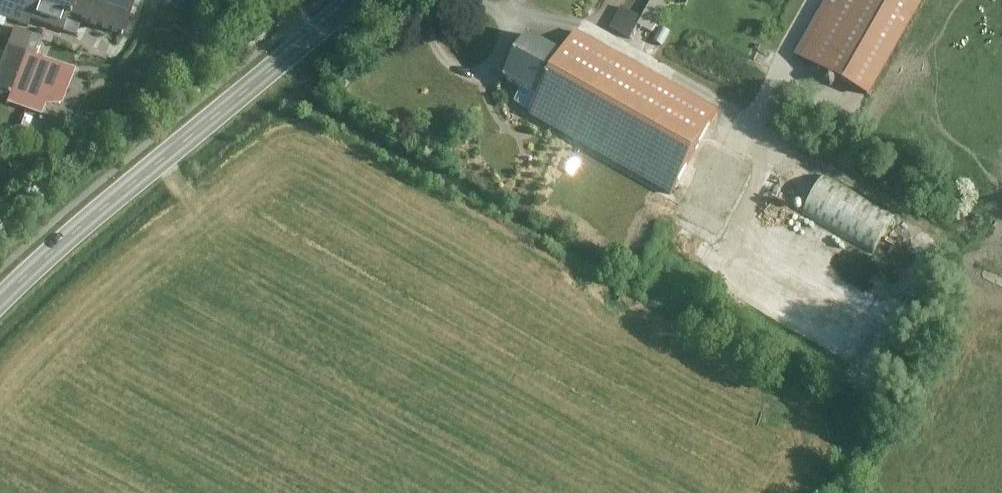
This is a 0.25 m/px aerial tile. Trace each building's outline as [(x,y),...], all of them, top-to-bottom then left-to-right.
[(87,23),(95,0),(0,0),(0,19),(27,28),(31,19),(82,36),(87,23)] [(155,0),(95,0),(87,23),(141,41),(155,0)] [(655,32),(670,4),(662,0),(653,0),(644,15),(624,4),(612,26),(634,38),(641,24),(655,32)] [(805,53),(885,96),(937,0),(833,0),(805,53)] [(80,72),(46,61),(48,53),(33,48),(37,37),(13,30),(0,72),(0,89),(13,93),(9,106),(50,119),(54,106),(68,111),(80,72)] [(720,109),(579,33),(569,51),(537,34),(511,85),(539,100),(532,113),(676,190),(720,109)] [(805,216),(880,251),(898,211),(824,176),(805,216)]
